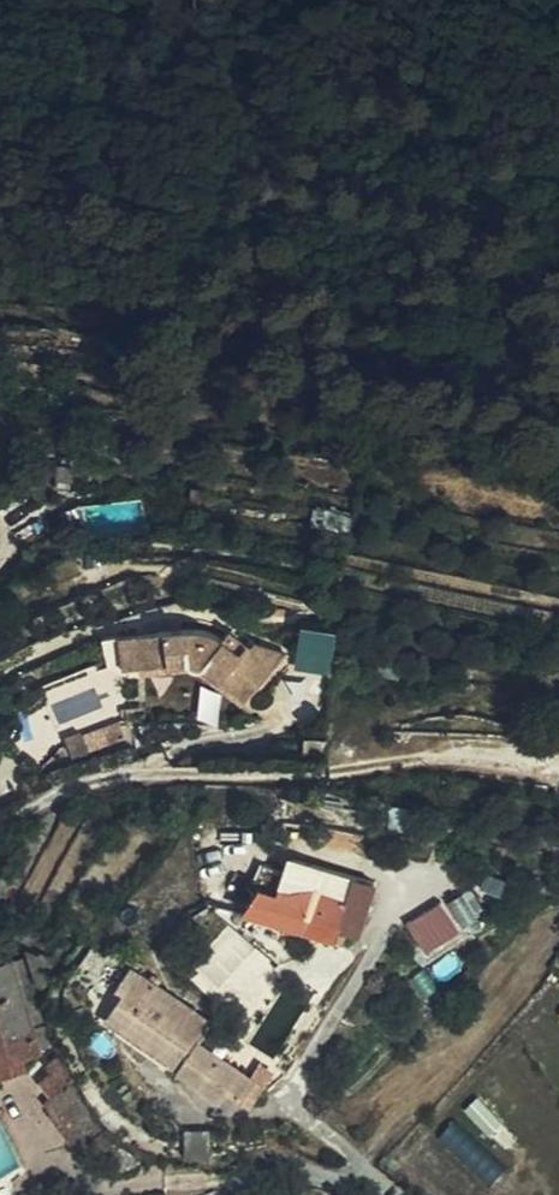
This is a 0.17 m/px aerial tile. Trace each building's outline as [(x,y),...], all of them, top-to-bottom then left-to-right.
[(90,488),(90,470),(61,468),(60,492),(90,488)] [(297,662),(331,669),(339,629),(305,622),(297,662)] [(188,629),(137,635),(140,668),(186,662),(192,668),(199,670),(205,669),(247,704),(277,668),(250,648),(230,632),(223,640),(216,634),(201,629),(188,629)] [(140,668),(137,635),(120,636),(124,670),(140,668)] [(255,642),(250,648),(277,668),(288,654),(255,642)] [(110,744),(125,738),(119,722),(104,728),(110,744)] [(88,753),(80,734),(65,740),(74,759),(88,753)] [(322,757),(324,743),(305,741),(304,755),(322,757)] [(340,931),(355,879),(292,860),(277,895),(259,887),(243,914),(336,942),(340,931)] [(373,883),(355,878),(355,879),(340,931),(357,935),(373,883)] [(408,919),(425,950),(465,928),(448,897),(408,919)] [(29,958),(13,963),(39,1052),(54,1048),(29,958)] [(117,988),(133,968),(119,959),(104,982),(114,989),(117,988)] [(16,1053),(18,1061),(25,1060),(39,1056),(39,1052),(13,963),(13,961),(0,965),(0,1057),(16,1053)] [(211,1023),(147,978),(133,968),(117,988),(124,993),(106,1018),(220,1101),(229,1091),(243,1100),(244,1098),(255,1079),(198,1041),(211,1023)] [(0,1057),(0,1075),(26,1068),(25,1060),(18,1061),(16,1053),(0,1057)] [(46,1068),(51,1075),(52,1076),(64,1068),(58,1059),(46,1068)] [(40,1084),(51,1100),(75,1082),(64,1068),(52,1076),(51,1075),(40,1084)] [(75,1082),(51,1100),(45,1104),(51,1113),(50,1115),(78,1154),(92,1144),(124,1170),(135,1155),(103,1130),(82,1103),(75,1082)] [(210,1158),(211,1139),(211,1128),(185,1129),(185,1157),(210,1158)]
